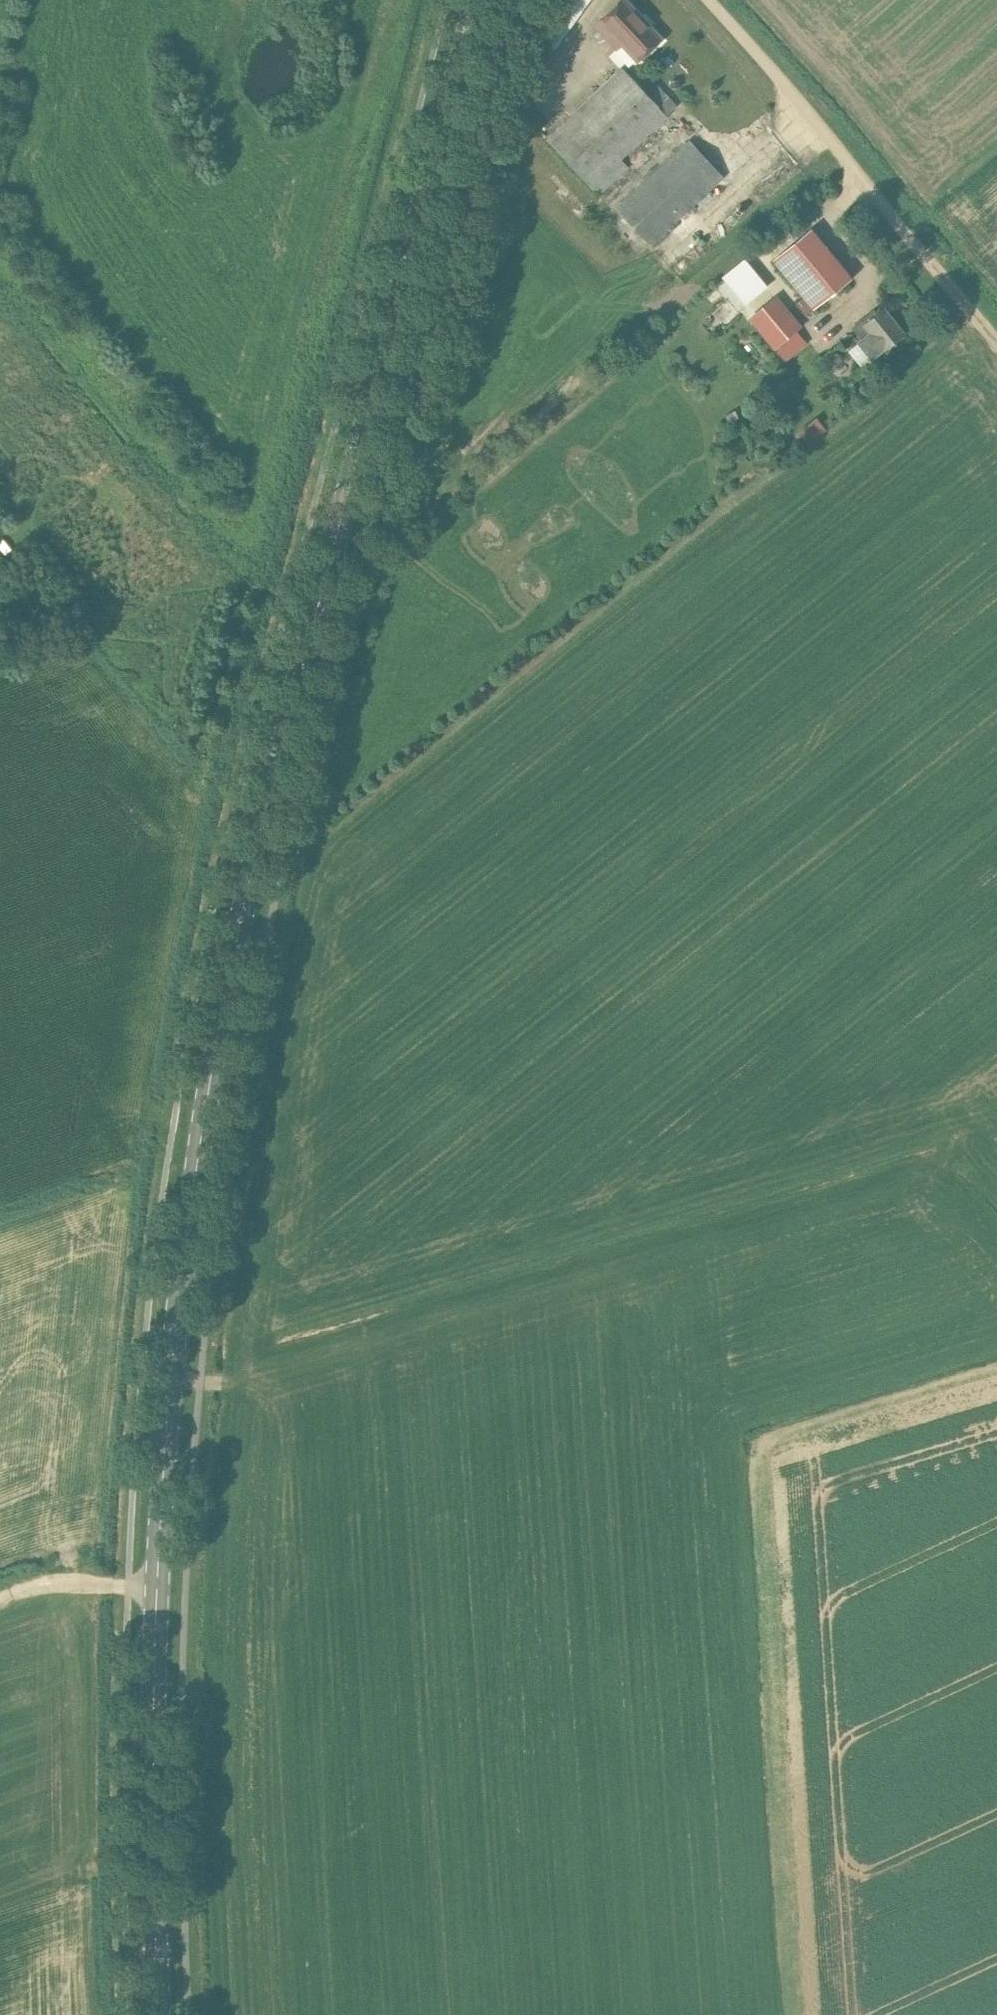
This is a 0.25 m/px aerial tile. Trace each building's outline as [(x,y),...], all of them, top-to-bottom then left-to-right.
[(623,0),(622,0),(596,24),(617,48),(623,43),(638,60),(660,40),(623,0)] [(640,88),(621,67),(545,139),(559,154),(598,195),(628,168),(620,159),(662,119),(677,106),(650,78),(640,88)] [(723,176),(690,140),(616,208),(649,244),(723,176)] [(851,278),(810,229),(773,259),(802,295),(795,301),(804,312),(811,306),(814,309),(851,278)] [(720,277),(746,304),(767,286),(744,258),(720,277)] [(776,297),(750,318),(775,348),(779,352),(786,361),(808,343),(797,330),(800,327),(776,297)] [(858,343),(871,360),(904,333),(883,307),(875,313),(873,310),(857,323),(852,327),(862,339),(858,343)]
